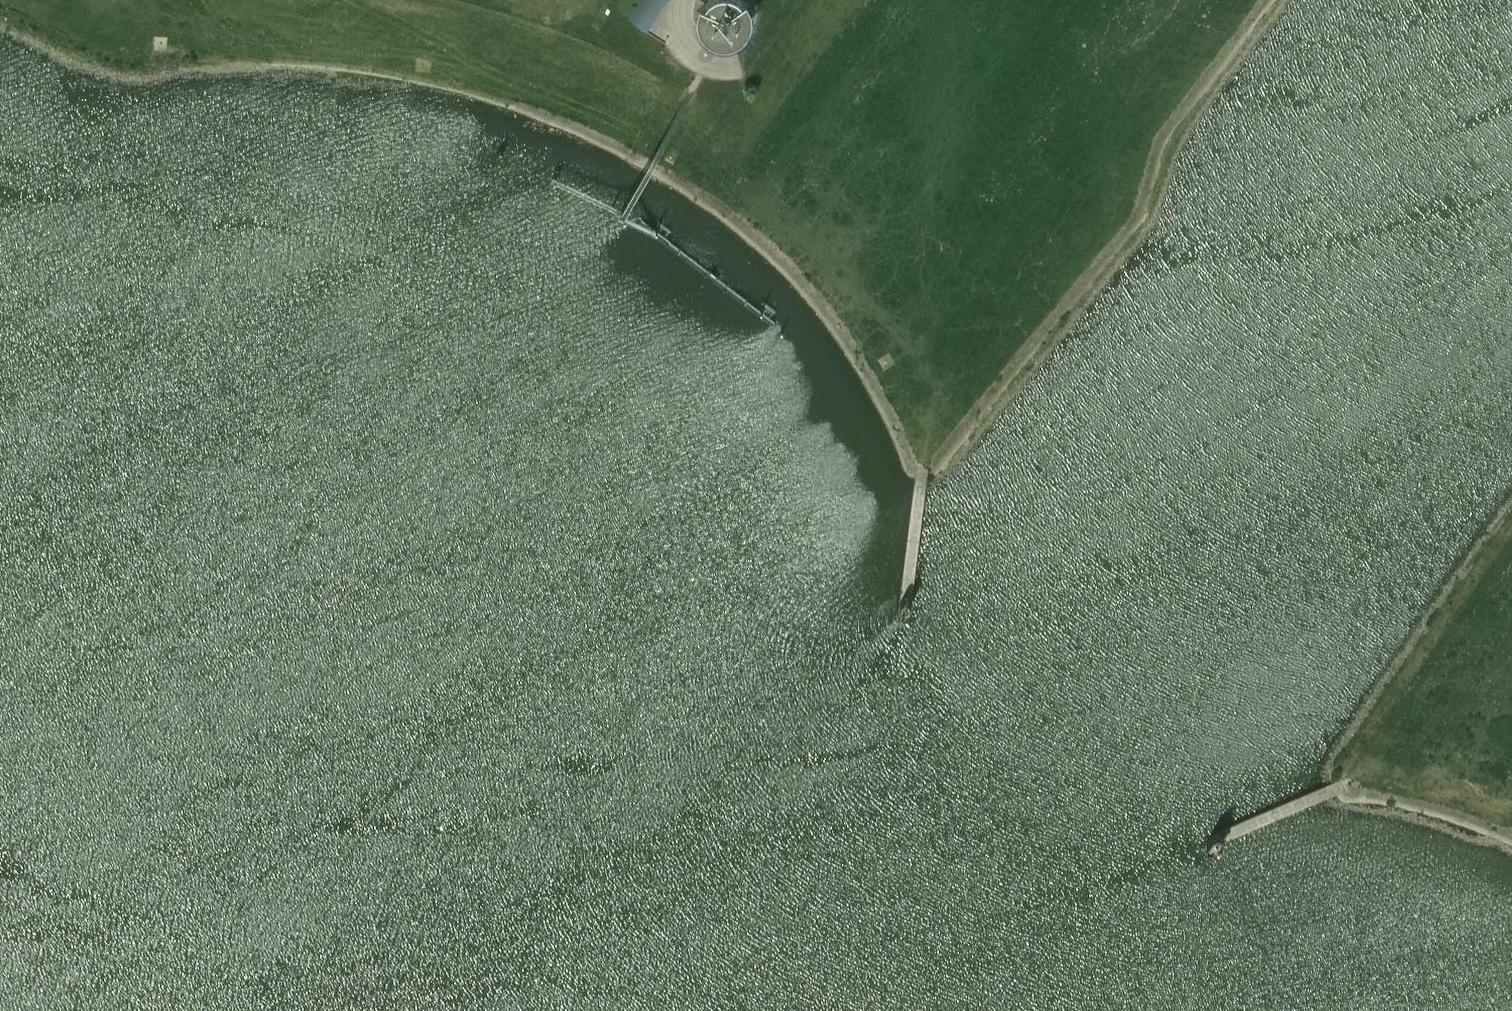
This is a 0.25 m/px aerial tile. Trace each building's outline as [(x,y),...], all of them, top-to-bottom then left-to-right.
[(667,0),(641,0),(630,19),(648,30),(667,0)] [(707,0),(706,2),(705,4),(704,6),(704,8),(703,10),(703,12),(703,14),(704,16),(704,17),(705,19),(705,21),(706,23),(707,25),(708,26),(710,28),(711,29),(713,30),(714,31),(716,32),(718,33),(720,34),(722,34),(726,34),(727,34),(731,34),(733,33),(737,31),(738,30),(741,28),(743,27),(745,23),(746,22),(747,20),(747,18),(748,16),(748,14),(748,12),(748,10),(748,8),(747,6),(747,5),(746,3),(745,1),(744,0),(707,0)]
